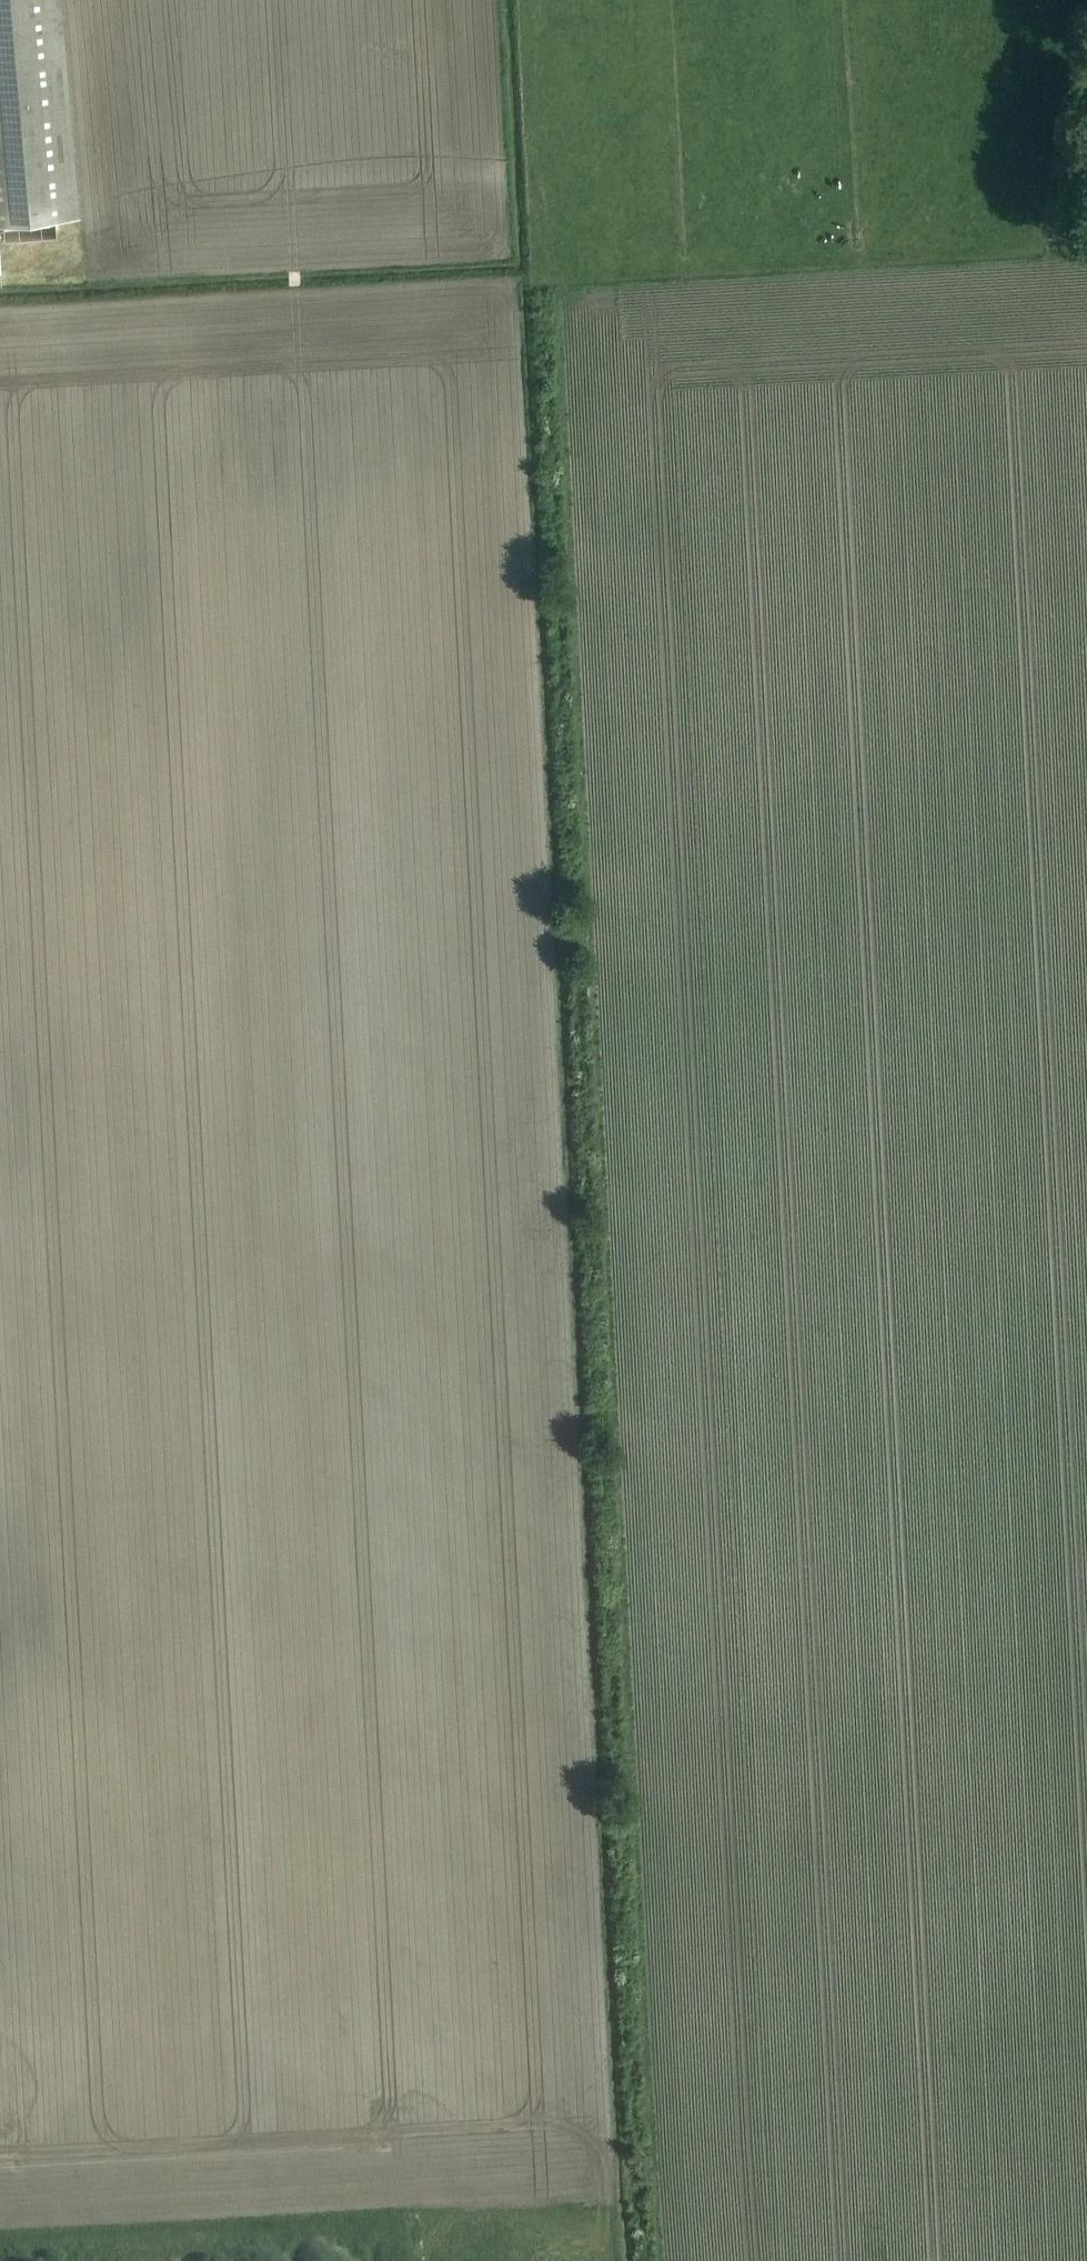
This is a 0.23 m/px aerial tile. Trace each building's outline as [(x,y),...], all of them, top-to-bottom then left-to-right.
[(77,215),(58,0),(0,0),(0,222),(77,215)]
